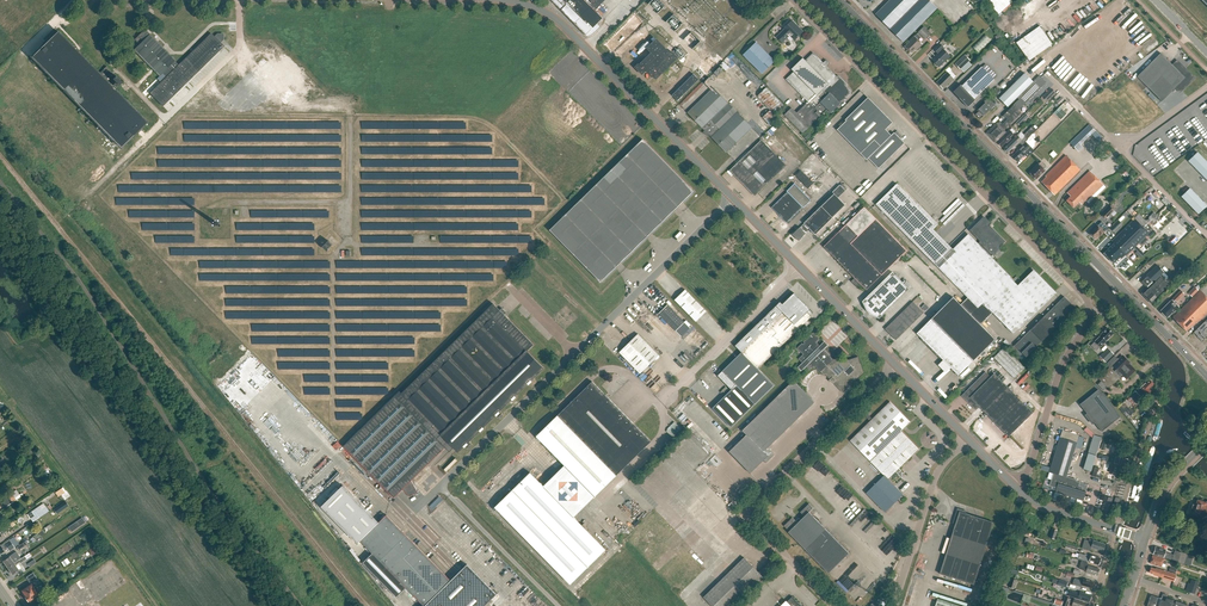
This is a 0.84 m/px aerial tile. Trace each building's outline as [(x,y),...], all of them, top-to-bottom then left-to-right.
[(588,37),(594,35),(601,27),(598,24),(603,19),(594,10),(604,0),(551,0),(588,37)] [(647,3),(657,13),(664,5),(658,0),(649,0),(647,3)] [(929,0),(890,0),(876,14),(903,42),(937,8),(929,0)] [(989,3),(994,10),(992,12),(998,18),(1013,4),(1012,3),(1012,2),(1010,0),(992,0),(989,3)] [(956,24),(958,22),(947,12),(945,14),(956,24)] [(794,40),(801,33),(798,29),(799,28),(792,21),(784,29),(777,36),(783,42),(790,35),(794,40)] [(931,33),(924,26),(918,32),(925,39),(931,33)] [(1053,44),(1039,26),(1016,43),(1029,61),(1053,44)] [(1143,28),(1130,37),(1134,44),(1147,34),(1143,28)] [(223,38),(223,34),(218,34),(215,37),(211,33),(179,65),(175,61),(176,61),(150,35),(145,30),(138,36),(135,40),(140,45),(134,50),(134,51),(160,76),(163,73),(167,77),(150,93),(163,106),(223,46),(219,42),(218,42),(216,41),(217,40),(217,39),(218,38),(223,38)] [(140,129),(147,122),(129,104),(131,103),(128,100),(126,101),(115,90),(119,86),(122,83),(116,76),(106,67),(99,74),(78,52),(80,51),(76,48),(75,49),(58,31),(51,38),(50,37),(46,40),(48,41),(32,57),(121,148),(137,132),(138,133),(142,130),(140,129)] [(916,49),(917,49),(922,44),(917,39),(920,37),(917,33),(909,41),(909,42),(904,47),(911,53),(916,49)] [(979,53),(991,40),(985,34),(972,47),(979,53)] [(676,59),(677,58),(672,52),(670,53),(656,39),(647,49),(651,53),(640,64),(639,63),(635,67),(642,75),(647,70),(650,74),(651,74),(656,79),(676,59)] [(762,74),(775,61),(756,42),(743,55),(762,74)] [(934,49),(939,54),(933,60),(939,67),(950,56),(943,49),(945,48),(943,47),(945,45),(942,42),(934,49)] [(850,94),(851,91),(847,87),(847,84),(839,76),(836,76),(827,68),(828,67),(822,62),(813,53),(805,61),(802,57),(791,69),(794,72),(786,79),(808,102),(796,113),(791,108),(784,115),(803,134),(810,127),(827,109),(831,113),(846,99),(846,97),(847,98),(850,94)] [(1181,91),(1194,78),(1178,62),(1174,67),(1160,53),(1137,77),(1162,102),(1177,86),(1181,91)] [(970,61),(965,55),(955,63),(961,69),(970,61)] [(1057,74),(1068,64),(1066,62),(1064,63),(1061,60),(1052,69),(1057,74)] [(725,71),(729,67),(723,62),(720,65),(724,69),(724,70),(725,71)] [(962,86),(961,85),(953,92),(968,107),(976,100),(975,99),(995,79),(994,79),(997,76),(985,64),(982,67),(982,66),(962,86)] [(723,70),(720,67),(715,73),(718,76),(723,70)] [(949,73),(947,72),(941,77),(942,78),(937,82),(943,89),(954,78),(956,76),(951,71),(949,73)] [(1008,107),(1033,82),(1025,73),(999,98),(1008,107)] [(694,74),(672,95),(672,96),(672,95),(677,100),(677,101),(699,80),(699,79),(699,80),(694,75),(694,74)] [(1041,77),(1019,99),(1024,105),(1046,82),(1041,77)] [(703,127),(706,130),(705,131),(705,132),(708,134),(709,134),(712,136),(727,152),(753,127),(714,88),(688,112),(703,128),(703,127)] [(784,106),(767,88),(758,97),(775,115),(784,106)] [(1047,101),(1055,92),(1052,89),(1043,97),(1047,101)] [(879,168),(905,143),(900,138),(903,136),(898,131),(895,133),(894,132),(891,135),(886,129),(893,122),(868,97),(845,120),(846,121),(837,130),(867,159),(868,158),(879,168)] [(980,119),(991,108),(985,103),(978,109),(979,111),(976,114),(980,119)] [(1061,120),(1066,114),(1063,111),(1066,108),(1062,105),(1059,107),(1054,113),(1061,120)] [(1006,128),(1021,113),(1014,106),(998,120),(1000,122),(1006,128)] [(766,111),(761,116),(763,119),(769,114),(766,111)] [(1019,120),(1022,123),(1028,116),(1025,114),(1019,120)] [(997,124),(997,123),(987,133),(991,138),(992,138),(996,142),(1006,132),(1004,130),(1006,128),(1000,122),(997,124)] [(1089,124),(1070,143),(1078,152),(1083,147),(1081,145),(1092,134),(1099,142),(1103,138),(1096,130),(1095,131),(1089,124)] [(1034,133),(1037,130),(1033,126),(1023,136),(1026,139),(1027,139),(1032,133),(1033,134),(1034,133)] [(1039,129),(1034,134),(1038,137),(1043,132),(1039,129)] [(1000,145),(1001,146),(1006,142),(1007,143),(1011,139),(1010,137),(1013,134),(1009,130),(997,142),(998,143),(998,144),(1000,145)] [(1028,140),(1025,142),(1022,145),(1018,149),(1019,150),(1012,156),(1017,161),(1020,158),(1021,159),(1022,159),(1025,156),(1025,155),(1025,154),(1026,153),(1027,154),(1032,149),(1034,147),(1034,143),(1036,142),(1032,138),(1034,137),(1033,136),(1034,134),(1034,133),(1033,134),(1032,133),(1027,139),(1028,140)] [(1014,147),(1022,140),(1017,135),(1004,148),(1005,149),(1004,151),(1006,152),(1008,152),(1014,147)] [(771,139),(766,144),(776,154),(781,149),(771,139)] [(659,224),(693,191),(643,140),(609,173),(659,224)] [(756,195),(786,165),(761,140),(730,170),(733,174),(735,173),(756,195)] [(1136,142),(1130,158),(1146,163),(1147,162),(1142,160),(1143,157),(1146,151),(1149,152),(1148,156),(1152,158),(1154,153),(1142,149),(1143,145),(1136,142)] [(1206,181),(1206,162),(1197,152),(1188,161),(1206,181)] [(1055,195),(1080,170),(1066,155),(1045,176),(1046,177),(1041,181),(1055,195)] [(1043,168),(1046,166),(1041,161),(1039,164),(1039,163),(1030,172),(1036,179),(1045,170),(1043,168)] [(814,183),(801,170),(795,176),(808,188),(814,183)] [(1086,202),(1103,185),(1090,171),(1067,193),(1070,195),(1070,196),(1066,201),(1073,208),(1079,203),(1081,205),(1085,201),(1086,202)] [(600,282),(659,224),(609,173),(550,230),(600,282)] [(787,192),(771,207),(776,212),(782,218),(786,222),(802,207),(803,208),(811,200),(794,183),(786,191),(787,192)] [(968,235),(953,250),(933,230),(938,224),(897,183),(876,204),(937,266),(968,297),(961,304),(954,296),(917,333),(922,338),(921,339),(942,361),(943,360),(958,375),(995,339),(980,324),(993,312),(1013,333),(1055,292),(1034,270),(1016,288),(1007,278),(1009,276),(989,256),(993,252),(994,254),(1000,248),(997,246),(1000,243),(1001,245),(1005,241),(990,226),(989,226),(987,224),(989,222),(984,217),(971,230),(981,241),(978,244),(968,235)] [(834,194),(804,223),(805,223),(800,227),(792,234),(798,241),(806,233),(810,229),(815,234),(845,205),(838,198),(845,191),(840,185),(833,192),(834,194)] [(1181,197),(1198,214),(1206,206),(1190,188),(1181,197)] [(949,219),(963,204),(956,198),(949,206),(954,211),(953,212),(950,210),(945,216),(949,219)] [(1106,219),(1115,210),(1110,206),(1101,215),(1106,219)] [(907,251),(864,207),(824,246),(866,290),(907,251)] [(1125,255),(1126,256),(1138,243),(1141,246),(1147,241),(1144,238),(1149,233),(1148,233),(1152,229),(1147,223),(1143,227),(1134,219),(1112,241),(1114,243),(1103,253),(1113,264),(1120,257),(1121,258),(1125,255)] [(1100,222),(1089,233),(1095,239),(1098,236),(1099,237),(1101,236),(1101,235),(1105,231),(1108,228),(1107,228),(1106,229),(1105,227),(1105,226),(1103,224),(1103,225),(1100,222)] [(333,245),(329,241),(324,245),(323,247),(327,250),(328,249),(333,245)] [(1151,302),(1169,285),(1160,276),(1163,272),(1157,265),(1141,281),(1148,287),(1149,286),(1150,287),(1143,293),(1151,302)] [(1181,277),(1185,272),(1181,268),(1177,273),(1181,277)] [(910,289),(893,271),(863,301),(867,310),(871,314),(880,318),(910,289)] [(1195,287),(1188,293),(1192,297),(1199,291),(1195,287)] [(685,289),(674,300),(696,321),(706,311),(685,289)] [(1176,302),(1184,294),(1181,291),(1160,311),(1161,311),(1160,312),(1162,314),(1163,314),(1167,318),(1172,312),(1174,312),(1179,307),(1176,304),(1177,302),(1176,302)] [(1206,314),(1206,297),(1201,291),(1173,317),(1186,331),(1192,325),(1192,326),(1196,323),(1197,323),(1199,321),(1200,321),(1206,314)] [(782,304),(780,302),(735,346),(741,352),(723,370),(717,375),(731,390),(713,407),(731,427),(755,403),(774,385),(758,369),(811,317),(810,315),(812,313),(809,310),(810,309),(794,293),(782,304)] [(1026,356),(1076,307),(1064,296),(1015,345),(1026,356)] [(896,340),(924,312),(913,301),(885,329),(896,340)] [(533,344),(493,304),(401,394),(399,392),(343,446),(394,498),(402,489),(409,496),(417,492),(411,481),(449,443),(457,451),(463,446),(464,447),(465,446),(468,449),(472,445),(468,441),(479,430),(480,432),(484,428),(483,426),(495,415),(497,416),(500,412),(499,411),(510,400),(512,402),(513,401),(513,400),(516,397),(515,395),(527,383),(529,385),(530,384),(532,386),(537,382),(532,378),(543,368),(526,351),(533,344)] [(667,305),(658,313),(675,331),(681,337),(690,328),(684,322),(667,305)] [(1205,322),(1205,321),(1197,329),(1194,333),(1202,342),(1205,339),(1205,340),(1206,338),(1206,319),(1205,322)] [(1106,340),(1113,333),(1112,333),(1113,332),(1111,330),(1110,330),(1107,328),(1100,335),(1095,341),(1100,347),(1106,341),(1106,340)] [(854,381),(863,372),(858,356),(847,360),(842,362),(836,356),(833,359),(823,349),(825,347),(822,343),(820,345),(816,342),(819,338),(813,332),(797,348),(803,354),(798,359),(802,363),(800,365),(803,369),(806,366),(810,370),(814,366),(820,372),(824,376),(825,375),(829,379),(842,392),(854,381)] [(640,373),(659,355),(638,334),(619,352),(640,373)] [(1005,347),(994,358),(1014,378),(1025,368),(1005,347)] [(1106,363),(1113,356),(1110,354),(1111,353),(1106,349),(1099,355),(1106,363)] [(1127,378),(1135,370),(1130,366),(1129,367),(1127,365),(1129,363),(1123,356),(1119,360),(1114,356),(1106,364),(1110,367),(1120,378),(1123,374),(1127,378)] [(1120,378),(1110,367),(1098,378),(1101,382),(1107,387),(1109,389),(1120,378)] [(1033,412),(994,373),(991,377),(986,372),(962,395),(976,410),(979,406),(1009,436),(1033,412)] [(768,448),(815,402),(793,380),(742,430),(746,434),(729,451),(750,473),(763,460),(766,462),(774,454),(768,448)] [(1149,389),(1154,384),(1150,380),(1146,384),(1145,383),(1136,392),(1135,391),(1132,394),(1137,399),(1140,396),(1139,395),(1141,394),(1144,397),(1151,391),(1149,389)] [(616,475),(651,441),(592,381),(557,415),(536,436),(595,496),(616,475)] [(1107,387),(1101,382),(1098,385),(1104,390),(1107,387)] [(574,394),(583,386),(580,383),(572,392),(574,394)] [(675,383),(669,388),(671,391),(677,385),(675,383)] [(1100,393),(1098,390),(1080,404),(1101,431),(1120,417),(1100,393)] [(1136,401),(1131,396),(1127,400),(1132,405),(1136,401)] [(870,421),(850,440),(884,475),(866,492),(885,512),(903,494),(888,479),(896,471),(899,468),(919,449),(901,431),(910,422),(890,401),(872,419),(870,421)] [(1163,421),(1159,420),(1153,438),(1157,439),(1163,421)] [(673,422),(665,430),(672,437),(680,429),(673,422)] [(1091,471),(1100,435),(1083,431),(1083,433),(1090,435),(1082,469),(1091,471)] [(1083,500),(1086,492),(1082,490),(1083,487),(1079,486),(1080,482),(1073,480),(1074,479),(1067,477),(1077,443),(1060,437),(1050,472),(1054,473),(1050,486),(1057,488),(1056,492),(1083,500)] [(1154,449),(1150,448),(1144,468),(1148,469),(1154,449)] [(32,454),(38,463),(43,460),(37,451),(32,454)] [(1111,461),(1118,463),(1119,457),(1112,454),(1111,461)] [(1125,471),(1128,459),(1122,457),(1120,465),(1122,466),(1121,469),(1125,471)] [(46,467),(43,463),(37,467),(40,471),(48,467),(47,466),(46,467)] [(39,473),(42,477),(49,472),(46,468),(39,473)] [(530,473),(495,507),(570,584),(606,550),(530,473)] [(1137,504),(1144,479),(1140,478),(1133,503),(1137,504)] [(379,522),(342,485),(338,489),(336,487),(327,495),(329,498),(321,506),(357,543),(360,540),(372,553),(362,562),(396,597),(406,587),(424,605),(423,605),(483,605),(496,593),(467,563),(450,580),(386,515),(379,522)] [(60,494),(64,500),(67,497),(68,498),(70,496),(70,495),(65,490),(63,488),(57,492),(59,494),(60,494)] [(3,498),(8,505),(22,495),(21,493),(19,494),(16,489),(11,493),(3,498)] [(431,510),(442,500),(438,496),(427,506),(431,510)] [(361,503),(368,509),(372,505),(365,499),(361,503)] [(53,509),(57,514),(68,506),(65,501),(53,509)] [(1206,502),(1206,503),(1199,501),(1194,515),(1201,517),(1206,519),(1206,502)] [(30,518),(32,522),(48,511),(43,503),(26,514),(29,519),(30,518)] [(828,573),(849,552),(809,511),(813,507),(809,503),(800,511),(804,516),(801,519),(799,517),(796,520),(792,517),(784,525),(789,530),(788,531),(828,573)] [(974,584),(993,522),(959,511),(956,521),(957,522),(957,524),(955,524),(940,574),(974,584)] [(74,524),(76,528),(85,522),(82,518),(74,524)] [(44,529),(46,532),(53,527),(51,524),(44,529)] [(1103,551),(1105,544),(1091,540),(1091,541),(1085,539),(1082,548),(1090,551),(1091,547),(1095,548),(1095,549),(1096,550),(1097,549),(1103,551)] [(10,540),(4,544),(6,546),(6,547),(9,551),(15,548),(10,540)] [(26,541),(16,548),(19,551),(28,544),(26,541)] [(1065,549),(1077,552),(1078,548),(1066,544),(1065,549)] [(97,552),(94,547),(88,551),(91,556),(97,552)] [(1183,564),(1186,554),(1175,550),(1174,555),(1165,552),(1166,550),(1156,547),(1153,554),(1183,564)] [(10,557),(3,561),(8,568),(19,561),(19,560),(14,563),(11,559),(16,556),(14,553),(10,557)] [(1098,565),(1101,558),(1091,555),(1090,557),(1087,556),(1087,555),(1079,553),(1077,558),(1085,561),(1085,560),(1098,565)] [(1165,561),(1166,559),(1153,555),(1150,563),(1162,567),(1164,560),(1165,561)] [(19,561),(8,568),(13,575),(19,570),(16,565),(20,563),(21,564),(27,559),(25,556),(19,560),(19,561)] [(703,597),(712,605),(732,605),(758,580),(761,583),(764,580),(762,577),(763,576),(744,557),(703,597)] [(61,562),(64,566),(70,562),(67,558),(61,562)] [(766,563),(767,564),(761,571),(767,576),(779,563),(774,558),(770,562),(769,561),(766,563)] [(1087,563),(1081,561),(1079,569),(1083,570),(1084,569),(1086,570),(1086,572),(1095,575),(1095,574),(1098,574),(1099,569),(1087,565),(1087,563)] [(1176,574),(1156,568),(1155,569),(1151,567),(1151,568),(1150,569),(1149,570),(1150,571),(1150,572),(1155,574),(1156,575),(1162,577),(1162,576),(1174,580),(1176,574)] [(25,598),(26,601),(28,601),(29,602),(38,595),(33,588),(40,583),(33,573),(26,578),(31,585),(22,591),(26,597),(25,597),(25,598)] [(1011,579),(1009,587),(1015,589),(1017,580),(1011,579)] [(1078,581),(1077,584),(1092,588),(1093,582),(1084,579),(1083,582),(1078,581)] [(1188,592),(1195,594),(1199,582),(1192,579),(1188,592)] [(1005,599),(1008,588),(1001,586),(998,597),(1005,599)] [(1050,602),(1010,589),(1006,599),(1019,603),(1021,600),(1029,602),(1029,599),(1032,600),(1031,603),(1039,605),(1040,601),(1050,604),(1050,602)] [(1085,600),(1089,601),(1091,596),(1085,595),(1084,593),(1080,592),(1080,594),(1069,591),(1068,596),(1077,599),(1085,601),(1085,600)] [(63,593),(53,599),(56,604),(66,598),(63,593)] [(1175,605),(1173,605),(1174,600),(1162,596),(1161,600),(1152,597),(1149,605),(1188,605),(1176,601),(1175,605)] [(792,597),(787,602),(786,600),(780,605),(801,605),(792,597)] [(1071,599),(1065,597),(1062,605),(1068,605),(1071,599)]
